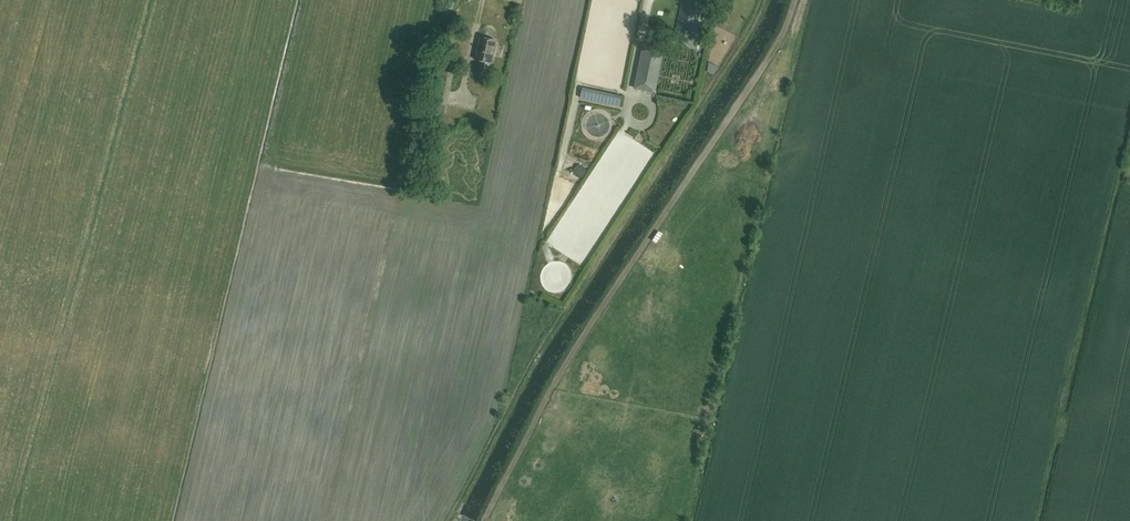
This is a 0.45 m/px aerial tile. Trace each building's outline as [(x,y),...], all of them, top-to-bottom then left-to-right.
[(692,44),(701,3),(688,0),(684,0),(675,41),(692,44)] [(477,71),(489,73),(496,41),(480,37),(475,59),(480,60),(477,71)] [(634,89),(655,93),(664,48),(643,44),(634,89)] [(583,86),(582,93),(592,95),(594,88),(583,86)]
